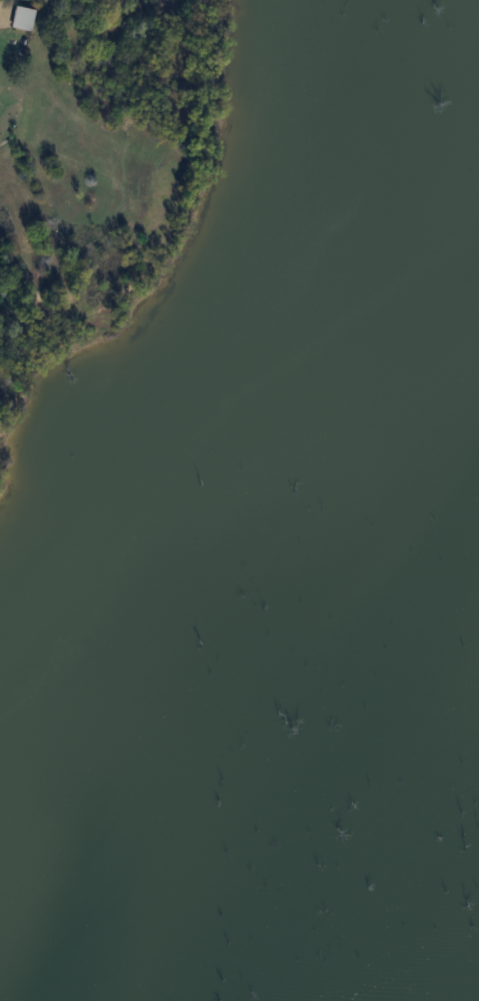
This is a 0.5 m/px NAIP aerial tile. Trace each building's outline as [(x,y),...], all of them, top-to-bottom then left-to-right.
[(7,21),(28,25),(32,3),(17,0),(12,0),(7,21)] [(38,9),(19,6),(15,27),(35,31),(38,9)]
